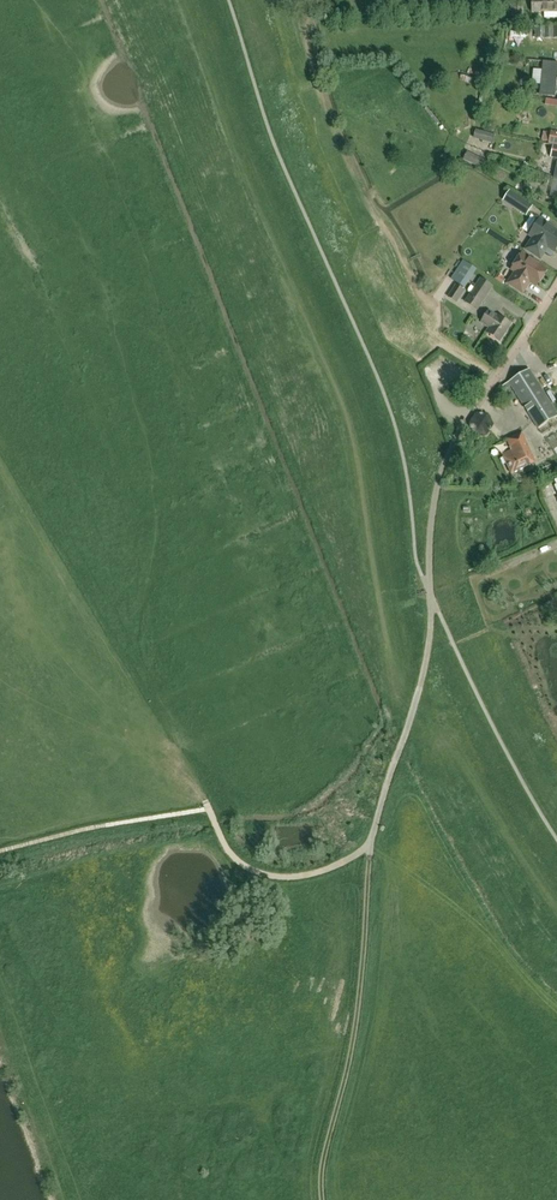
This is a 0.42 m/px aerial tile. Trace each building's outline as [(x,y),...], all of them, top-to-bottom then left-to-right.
[(540,3),(532,3),(532,13),(544,12),(544,19),(556,18),(556,0),(540,0),(540,3)] [(525,24),(523,2),(510,4),(512,25),(525,24)] [(544,27),(535,27),(535,39),(549,39),(556,39),(556,25),(544,26),(544,27)] [(543,61),(539,94),(555,96),(556,74),(556,63),(543,61)] [(471,80),(472,76),(462,73),(460,76),(459,79),(459,80),(460,80),(470,84),(471,80)] [(468,137),(488,145),(493,134),(472,126),(468,137)] [(550,133),(543,131),(541,141),(556,144),(556,134),(550,133)] [(485,161),(467,152),(463,160),(481,169),(485,161)] [(544,160),(543,166),(553,169),(554,162),(544,160)] [(530,174),(547,175),(546,187),(554,188),(556,169),(531,166),(530,174)] [(516,176),(514,180),(525,185),(527,180),(516,176)] [(514,206),(526,214),(532,204),(521,196),(514,206)] [(540,258),(547,246),(554,251),(556,246),(556,232),(540,220),(538,224),(535,224),(532,229),(532,232),(530,235),(534,238),(527,249),(540,258)] [(509,283),(522,292),(529,281),(536,285),(546,270),(522,255),(520,258),(517,259),(514,263),(515,266),(512,270),(516,272),(509,283)] [(477,269),(463,260),(460,265),(473,274),(477,269)] [(469,282),(455,273),(451,279),(465,287),(469,282)] [(456,304),(465,291),(456,285),(447,298),(456,304)] [(476,286),(466,302),(477,310),(487,293),(476,286)] [(500,341),(511,325),(497,316),(489,310),(480,323),(489,328),(486,332),(500,342),(500,341)] [(511,387),(538,429),(556,417),(556,414),(529,370),(501,387),(504,391),(511,387)] [(493,425),(487,414),(475,414),(469,424),(475,434),(487,435),(493,425)] [(556,450),(556,425),(546,431),(556,450)] [(535,463),(521,433),(506,439),(511,451),(501,456),(511,475),(535,463)]
